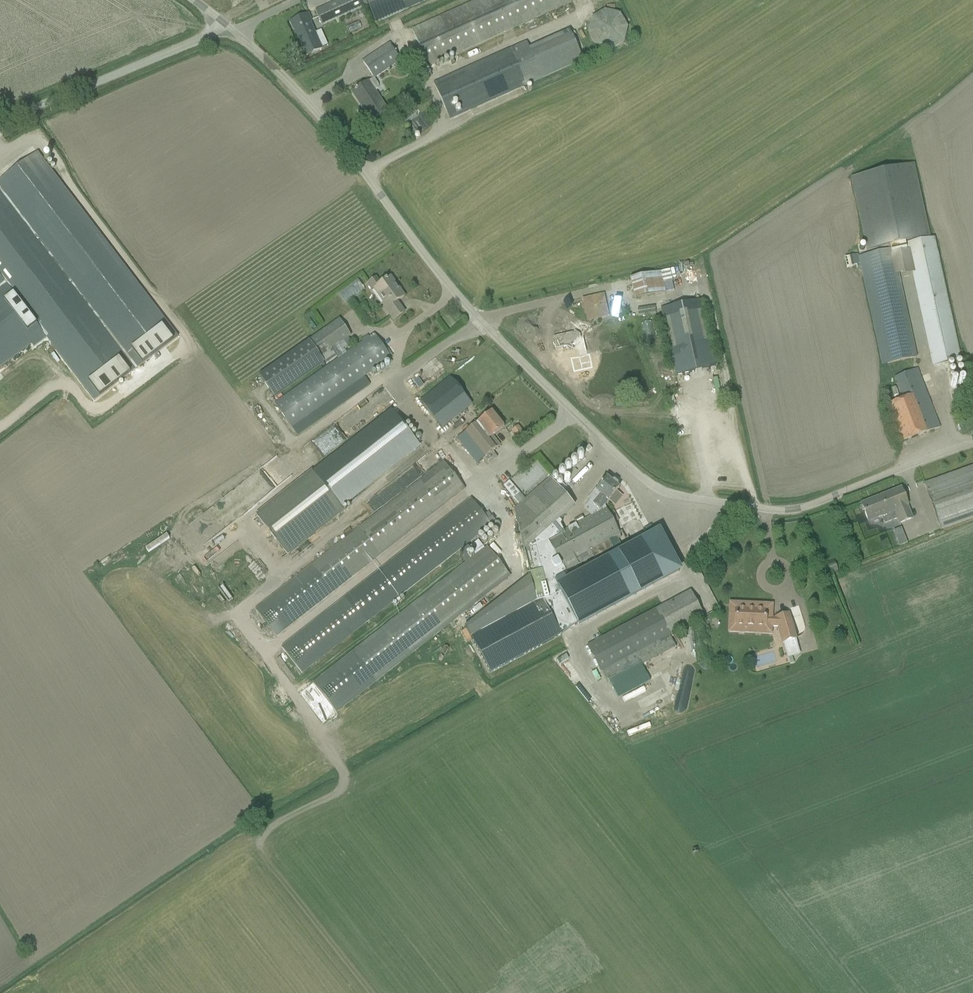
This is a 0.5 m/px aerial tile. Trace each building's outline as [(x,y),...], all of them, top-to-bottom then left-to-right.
[(314,11),(321,26),(367,5),(366,2),(365,0),(338,0),(314,11)] [(403,11),(398,0),(371,0),(366,2),(367,5),(375,23),(403,11)] [(403,11),(427,0),(398,0),(403,11)] [(569,0),(475,0),(412,29),(430,66),(570,2),(569,0)] [(604,8),(589,17),(585,33),(593,48),(610,53),(625,44),(629,27),(621,12),(604,8)] [(305,56),(321,49),(305,15),(290,23),(305,56)] [(449,120),(459,116),(539,78),(582,59),(569,31),(527,50),(523,42),(470,66),(442,79),(433,83),(449,120)] [(374,78),(382,73),(400,60),(390,43),(370,56),(362,62),(373,78),(374,79),(374,78)] [(376,95),(374,96),(373,93),(377,90),(378,89),(378,86),(378,85),(374,78),(374,79),(373,78),(366,83),(352,93),(360,105),(362,104),(372,120),(387,110),(376,95)] [(0,181),(0,277),(46,338),(94,401),(153,355),(157,352),(177,337),(37,153),(0,181)] [(851,178),(866,249),(889,244),(890,249),(893,248),(894,253),(906,251),(905,243),(904,241),(929,236),(914,165),(851,178)] [(959,358),(933,237),(905,243),(906,251),(931,364),(959,358)] [(917,357),(894,253),(893,248),(890,249),(862,255),(886,364),(917,357)] [(665,292),(660,271),(629,278),(633,299),(665,292)] [(0,277),(0,368),(31,344),(34,348),(46,338),(0,277)] [(371,291),(375,288),(388,305),(384,308),(387,313),(393,321),(404,313),(396,302),(404,296),(390,277),(380,284),(376,278),(366,285),(371,291)] [(346,303),(365,289),(357,279),(338,293),(346,303)] [(573,349),(574,357),(595,349),(593,341),(592,341),(586,333),(594,320),(608,317),(603,295),(582,300),(584,313),(573,331),(564,333),(557,348),(566,345),(573,349)] [(702,309),(662,317),(669,349),(709,341),(702,309)] [(351,335),(339,318),(308,340),(323,361),(324,362),(347,346),(343,341),(351,335)] [(642,339),(651,339),(651,321),(642,321),(642,339)] [(392,362),(389,359),(390,358),(393,356),(388,349),(385,351),(374,334),(275,404),(291,427),(387,360),(390,364),(392,362)] [(323,361),(308,340),(256,377),(270,398),(323,361)] [(681,354),(685,372),(690,371),(686,353),(681,354)] [(940,428),(936,418),(917,368),(895,376),(904,400),(886,407),(900,443),(940,428)] [(442,384),(421,401),(438,422),(442,428),(471,404),(467,399),(450,378),(442,384)] [(312,473),(340,508),(419,446),(391,409),(312,473)] [(334,450),(335,451),(367,429),(354,411),(315,439),(327,455),(334,450)] [(457,438),(462,444),(477,463),(482,459),(487,466),(497,458),(492,452),(500,446),(492,436),(503,428),(491,412),(457,438)] [(518,426),(511,431),(517,438),(523,433),(518,426)] [(277,637),(465,488),(444,461),(255,610),(277,637)] [(924,484),(940,530),(972,518),(972,466),(924,484)] [(310,471),(255,514),(288,556),(343,512),(340,508),(312,473),(310,471)] [(536,601),(471,637),(490,673),(560,635),(559,634),(577,624),(557,587),(569,580),(564,572),(548,542),(564,533),(559,524),(561,522),(559,519),(574,506),(562,492),(566,489),(562,484),(563,483),(555,474),(547,480),(525,499),(519,505),(513,510),(530,576),(536,601)] [(564,533),(548,542),(564,572),(583,562),(584,564),(588,562),(586,560),(592,556),(596,562),(615,552),(608,540),(616,536),(619,534),(614,524),(609,514),(606,509),(604,507),(608,501),(619,488),(616,486),(617,484),(613,482),(612,482),(606,478),(597,490),(595,489),(587,499),(589,501),(584,508),(585,511),(591,516),(586,519),(577,524),(567,529),(568,531),(564,533)] [(884,524),(896,519),(899,525),(912,519),(900,489),(861,504),(868,522),(881,516),(884,524)] [(303,673),(490,523),(471,498),(283,648),(303,673)] [(893,530),(899,546),(908,542),(902,527),(893,530)] [(569,580),(557,587),(577,624),(578,625),(679,570),(659,532),(616,555),(595,567),(569,580)] [(335,714),(510,577),(486,546),(484,548),(478,540),(470,547),(476,554),(311,684),(335,714)] [(826,564),(830,574),(834,572),(831,563),(826,564)] [(237,584),(240,588),(262,575),(259,571),(237,584)] [(530,576),(465,626),(471,637),(536,601),(530,576)] [(586,646),(599,673),(601,672),(635,654),(703,617),(689,592),(586,646)] [(765,619),(765,611),(735,609),(734,626),(778,628),(782,643),(795,639),(788,614),(775,618),(776,619),(765,619)] [(601,672),(607,682),(640,664),(635,654),(601,672)] [(688,669),(683,685),(691,687),(695,671),(688,669)] [(687,711),(688,700),(675,699),(674,710),(687,711)]
